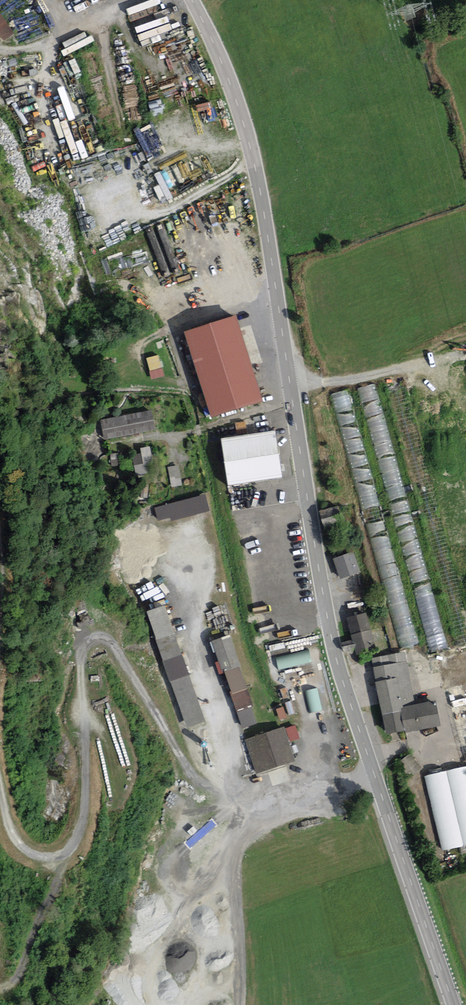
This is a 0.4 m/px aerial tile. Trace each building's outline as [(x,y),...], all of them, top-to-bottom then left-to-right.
[(131,13),(134,20),(165,8),(162,0),(139,0),(136,1),(139,9),(131,13)] [(63,45),(68,54),(89,44),(84,34),(63,45)] [(126,290),(162,277),(156,260),(120,273),(126,290)] [(186,335),(211,418),(261,403),(236,320),(186,335)] [(154,379),(166,376),(161,355),(149,358),(154,379)] [(369,417),(384,413),(376,384),(360,388),(369,417)] [(334,399),(337,411),(344,411),(344,429),(346,438),(358,438),(359,429),(354,412),(354,404),(351,391),(344,391),(334,394),(334,399)] [(153,412),(99,421),(102,441),(156,432),(153,412)] [(276,429),(223,438),(231,485),(283,476),(276,429)] [(153,447),(143,447),(144,455),(136,455),(137,474),(155,473),(153,447)] [(180,465),(170,467),(174,487),(184,485),(180,465)] [(204,496),(155,508),(158,522),(171,518),(172,522),(209,513),(204,496)] [(338,505),(319,511),(324,529),(343,523),(338,505)] [(387,523),(371,526),(375,555),(392,552),(387,523)] [(353,550),(334,557),(341,577),(361,570),(353,550)] [(447,644),(435,591),(419,595),(432,648),(447,644)] [(165,603),(146,609),(187,727),(207,720),(165,603)] [(366,612),(347,618),(353,640),(342,643),(345,654),(375,646),(366,612)] [(410,615),(395,619),(399,632),(414,627),(410,615)] [(230,633),(212,639),(222,671),(224,670),(244,728),(257,723),(251,706),(253,705),(240,665),(241,664),(230,633)] [(405,652),(373,659),(378,680),(374,680),(385,733),(405,729),(406,732),(441,724),(436,699),(415,703),(405,652)] [(312,653),(279,656),(280,668),(313,665),(312,653)] [(319,688),(307,691),(312,713),(324,710),(319,688)] [(284,726),(245,739),(256,773),(296,760),(284,726)] [(427,775),(443,851),(465,846),(465,767),(427,775)]
